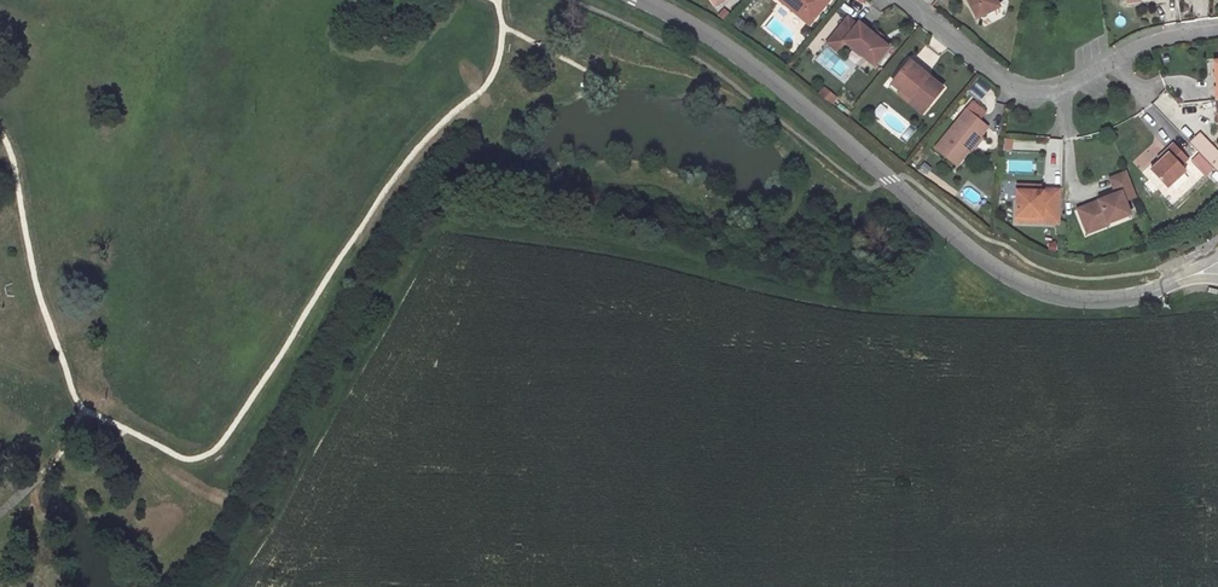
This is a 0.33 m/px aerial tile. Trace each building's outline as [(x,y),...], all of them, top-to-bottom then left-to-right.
[(809,25),(826,5),(820,0),(779,0),(809,25)] [(977,18),(999,7),(996,0),(968,0),(977,18)] [(723,9),(718,15),(724,20),(729,14),(723,9)] [(873,35),(859,23),(857,26),(847,18),(827,43),(838,51),(845,42),(874,65),(889,48),(880,40),(873,35)] [(876,31),(873,35),(880,40),(883,37),(876,31)] [(910,62),(892,84),(900,91),(924,111),(943,88),(910,62)] [(1169,78),(1168,85),(1183,87),(1184,80),(1169,78)] [(975,81),(966,93),(979,102),(988,90),(975,81)] [(817,97),(834,103),(837,94),(820,88),(817,97)] [(924,111),(900,91),(898,95),(922,114),(924,111)] [(967,110),(936,148),(956,165),(968,151),(974,143),(974,139),(978,134),(985,125),(967,110)] [(1190,142),(1200,153),(1214,168),(1217,172),(1217,151),(1201,132),(1190,142)] [(974,143),(968,151),(970,153),(982,138),(978,134),(974,139),(974,143)] [(1010,151),(1012,140),(1003,139),(1001,150),(1010,151)] [(1046,183),(1060,183),(1061,140),(1047,140),(1046,183)] [(1173,143),(1166,151),(1169,153),(1160,161),(1151,170),(1167,188),(1186,171),(1181,166),(1188,159),(1173,143)] [(1166,151),(1158,158),(1160,161),(1169,153),(1166,151)] [(1214,168),(1200,153),(1192,160),(1206,175),(1214,168)] [(1136,197),(1127,172),(1110,179),(1116,194),(1078,209),(1082,221),(1090,224),(1106,218),(1108,224),(1130,215),(1125,201),(1136,197)] [(1017,191),(1016,223),(1039,223),(1039,217),(1060,218),(1061,189),(1040,189),(1040,191),(1017,191)] [(1082,221),(1087,232),(1108,224),(1106,218),(1090,224),(1082,221)] [(1193,249),(1184,254),(1186,258),(1195,253),(1193,249)]
